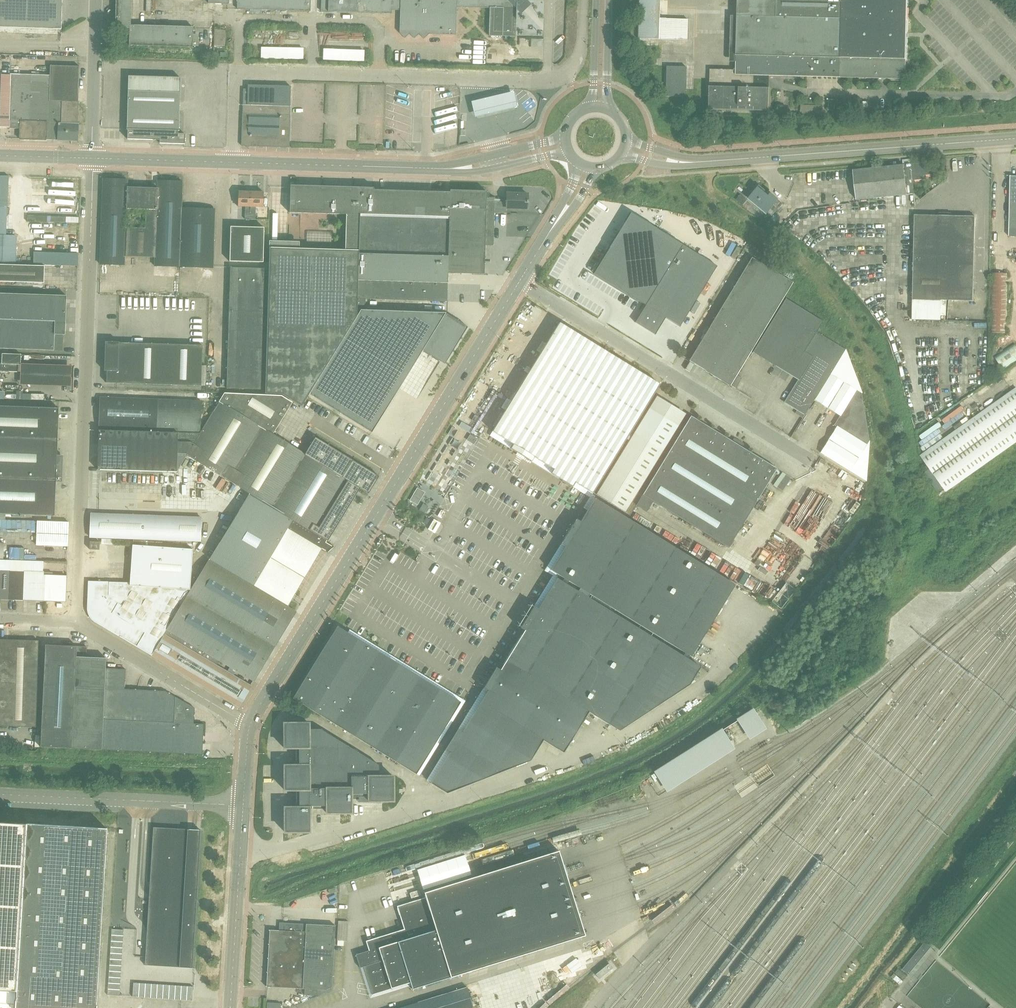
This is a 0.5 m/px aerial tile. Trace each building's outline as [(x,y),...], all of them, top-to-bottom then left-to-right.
[(61,29),(62,0),(0,0),(0,27),(61,29)] [(116,28),(130,29),(130,45),(193,47),(193,46),(193,34),(194,27),(131,25),(132,0),(117,0),(116,28)] [(237,9),(271,10),(271,8),(275,8),(275,10),(309,11),(310,0),(237,0),(237,9)] [(321,11),(358,12),(358,7),(362,7),(362,9),(391,10),(391,8),(400,8),(400,10),(399,32),(405,38),(409,33),(414,38),(419,33),(424,38),(429,34),(455,34),(456,7),(490,8),(489,35),(502,36),(502,34),(505,34),(505,36),(515,36),(516,9),(516,2),(514,0),(321,0),(321,11)] [(660,39),(661,19),(661,16),(661,0),(641,0),(640,39),(660,39)] [(906,78),(908,0),(737,0),(736,69),(710,68),(709,109),(769,110),(770,75),(906,78)] [(661,16),(660,39),(687,40),(688,17),(661,16)] [(11,74),(9,128),(20,128),(20,138),(46,139),(58,139),(58,140),(78,141),(79,124),(78,124),(80,66),(50,66),(51,75),(11,74)] [(657,96),(660,96),(685,97),(686,67),(658,66),(657,91),(657,96)] [(9,128),(11,74),(1,73),(0,101),(0,127),(9,128)] [(129,76),(128,91),(127,130),(128,130),(128,139),(160,140),(160,143),(185,144),(186,134),(179,134),(181,77),(129,76)] [(244,89),(243,104),(242,146),(289,147),(291,86),(248,85),(248,89),(244,89)] [(470,103),(474,119),(517,109),(513,93),(470,103)] [(820,105),(801,104),(800,116),(820,116),(820,105)] [(930,160),(910,162),(912,180),(924,178),(924,174),(932,174),(930,160)] [(912,180),(910,162),(902,163),(900,163),(854,169),(856,187),(857,198),(914,192),(912,180)] [(16,263),(17,236),(7,234),(9,176),(0,176),(0,263),(16,263)] [(125,265),(126,257),(154,257),(154,265),(213,267),(215,209),(182,208),(183,181),(158,180),(158,188),(128,187),(128,180),(103,179),(100,264),(125,265)] [(270,247),(265,392),(282,393),(302,405),(309,394),(371,433),(423,350),(445,364),(467,327),(445,313),(361,310),(365,303),(366,299),(370,188),(350,187),(298,186),(291,185),(290,185),(289,212),(346,214),(359,214),(358,250),(345,249),(289,248),(289,240),(270,240),(270,247)] [(750,197),(762,207),(768,212),(780,199),(776,195),(772,192),(771,194),(769,192),(760,185),(750,197)] [(370,188),(366,299),(446,301),(447,273),(484,274),(485,245),(493,245),(494,197),(486,197),(486,191),(449,190),(449,192),(373,189),(373,188),(370,188)] [(238,206),(245,206),(245,219),(251,219),(251,191),(239,191),(238,206)] [(251,191),(251,219),(256,219),(256,207),(264,207),(264,192),(251,191)] [(527,208),(527,194),(506,194),(506,208),(527,208)] [(744,198),(740,195),(736,200),(743,206),(747,200),(744,198)] [(594,273),(645,304),(682,244),(631,213),(594,273)] [(973,300),(975,215),(945,215),(914,214),(913,299),(942,299),(946,299),(973,300)] [(321,215),(293,218),(295,234),(301,233),(302,239),(311,238),(310,229),(323,227),(321,215)] [(264,227),(231,226),(230,261),(263,262),(264,227)] [(734,237),(728,248),(734,251),(740,240),(734,237)] [(682,244),(645,304),(665,317),(680,326),(717,265),(682,244)] [(574,254),(577,249),(571,245),(568,250),(574,254)] [(34,264),(42,264),(78,265),(78,247),(66,247),(66,253),(34,252),(34,264)] [(752,258),(689,361),(690,361),(695,364),(705,371),(712,375),(717,378),(730,386),(751,350),(783,297),(793,282),(752,258)] [(45,265),(0,264),(0,281),(44,282),(45,265)] [(261,389),(264,268),(231,267),(227,388),(261,389)] [(1007,332),(1008,273),(1000,273),(992,272),(992,300),(991,321),(991,332),(1007,332)] [(63,350),(63,335),(65,335),(67,295),(0,293),(0,348),(63,350)] [(784,402),(797,410),(795,413),(803,418),(845,349),(816,332),(823,321),(785,298),(753,351),(798,379),(784,402)] [(941,315),(942,299),(913,299),(912,319),(941,319),(941,315)] [(512,446),(533,459),(534,457),(601,348),(559,322),(492,431),(513,444),(512,446)] [(995,357),(1003,369),(1015,361),(1015,345),(1015,343),(995,357)] [(193,389),(195,349),(99,346),(97,386),(193,389)] [(631,367),(601,348),(534,457),(553,469),(553,470),(564,477),(631,367)] [(867,481),(870,440),(862,393),(845,350),(815,400),(840,415),(834,425),(836,426),(820,453),(867,481)] [(3,353),(2,364),(0,364),(0,371),(19,372),(19,364),(22,364),(22,354),(3,353)] [(690,372),(695,364),(690,361),(685,369),(690,372)] [(660,384),(631,367),(564,477),(575,483),(575,482),(593,493),(660,384)] [(737,375),(731,385),(736,388),(742,378),(737,375)] [(998,391),(1008,386),(1004,379),(994,384),(998,391)] [(250,492),(283,440),(272,433),(291,401),(294,403),(294,402),(282,395),(226,393),(201,433),(188,454),(250,492)] [(922,454),(933,471),(930,473),(943,496),(1015,451),(1015,396),(922,454)] [(202,400),(101,397),(100,428),(201,432),(201,420),(202,410),(202,400)] [(37,440),(57,441),(58,407),(0,405),(0,439),(37,440)] [(678,425),(650,408),(596,493),(625,511),(678,425)] [(730,546),(777,467),(691,415),(637,505),(647,511),(654,501),(730,546)] [(100,470),(177,472),(188,454),(201,433),(98,430),(98,443),(98,455),(97,469),(100,469),(100,470)] [(283,440),(250,492),(327,539),(328,540),(360,488),(368,493),(379,475),(315,436),(305,453),(283,440)] [(40,481),(56,481),(56,480),(62,481),(63,454),(57,454),(57,441),(37,440),(0,439),(0,479),(40,481)] [(55,515),(56,481),(40,481),(0,479),(0,513),(55,515)] [(169,489),(195,489),(195,481),(169,481),(169,489)] [(209,559),(288,606),(327,539),(250,492),(238,512),(209,559)] [(114,493),(113,497),(126,502),(127,498),(114,493)] [(568,549),(554,572),(691,656),(735,585),(598,500),(584,524),(580,521),(564,546),(568,549)] [(133,538),(133,544),(145,545),(146,538),(200,540),(201,517),(91,513),(90,536),(133,538)] [(35,533),(35,517),(0,517),(0,534),(35,533)] [(435,518),(430,529),(439,533),(444,522),(435,518)] [(69,522),(49,521),(38,521),(37,544),(68,546),(69,522)] [(91,541),(90,549),(100,550),(101,542),(91,541)] [(132,545),(131,567),(135,567),(183,570),(154,616),(169,625),(193,587),(191,587),(193,547),(145,545),(133,544),(133,545),(132,545)] [(10,571),(10,574),(24,575),(45,575),(45,572),(43,572),(44,561),(3,559),(0,559),(0,570),(10,571)] [(169,625),(167,628),(219,660),(253,680),(296,610),(288,606),(209,559),(193,587),(169,625)] [(88,609),(88,610),(88,612),(89,613),(91,617),(91,618),(93,619),(94,619),(97,622),(129,642),(134,634),(136,636),(140,629),(145,632),(151,623),(147,621),(150,615),(154,617),(154,616),(183,570),(135,567),(131,567),(131,583),(134,583),(133,585),(121,605),(118,602),(111,610),(102,602),(107,596),(104,593),(98,599),(88,607),(88,608),(88,609)] [(9,600),(10,574),(10,571),(0,570),(0,599),(9,600)] [(45,575),(44,601),(66,602),(67,576),(53,576),(53,572),(45,572),(45,575)] [(10,574),(9,600),(23,600),(24,575),(10,574)] [(24,575),(23,600),(44,601),(45,575),(24,575)] [(525,629),(506,660),(589,711),(619,730),(690,684),(701,666),(557,577),(538,608),(534,605),(521,627),(525,629)] [(88,605),(88,607),(98,599),(104,593),(107,596),(102,602),(111,610),(118,602),(121,605),(133,585),(134,583),(131,583),(110,582),(89,581),(88,605)] [(134,634),(129,642),(151,655),(167,628),(169,625),(154,616),(154,617),(150,615),(147,621),(151,623),(145,632),(140,629),(136,636),(134,634)] [(334,723),(378,651),(337,625),(293,697),(334,723)] [(167,628),(152,655),(239,706),(251,685),(216,664),(219,660),(167,628)] [(36,726),(38,674),(40,674),(41,665),(38,665),(39,640),(0,638),(0,725),(36,726)] [(41,745),(58,745),(63,645),(46,645),(41,745)] [(63,645),(58,745),(72,746),(72,747),(202,754),(204,723),(194,722),(195,707),(166,690),(125,688),(126,668),(106,667),(107,657),(77,656),(77,646),(63,645)] [(420,676),(378,651),(334,723),(375,748),(420,676)] [(487,691),(481,701),(543,739),(564,752),(589,711),(506,660),(501,669),(496,666),(483,688),(487,691)] [(461,701),(420,676),(375,748),(416,773),(461,701)] [(543,739),(481,701),(463,730),(459,728),(446,750),(449,752),(431,782),(447,792),(531,759),(543,739)] [(764,728),(753,710),(738,720),(750,737),(764,728)] [(368,796),(369,800),(393,800),(393,775),(379,775),(379,764),(321,728),(309,728),(309,722),(284,722),(284,747),(296,747),(296,764),(284,764),(284,789),(296,789),(296,806),(285,806),(285,831),(310,831),(309,808),(327,808),(327,812),(351,812),(351,796),(368,796)] [(667,790),(732,748),(721,730),(656,772),(664,767),(675,784),(667,789),(667,790)] [(553,756),(555,764),(570,760),(568,752),(553,756)] [(108,828),(26,823),(0,821),(0,1007),(97,1007),(108,828)] [(150,957),(147,957),(146,963),(146,964),(148,964),(148,965),(192,968),(201,830),(153,827),(146,944),(151,948),(150,957)] [(412,989),(585,935),(581,923),(576,908),(572,893),(567,877),(562,862),(558,850),(424,892),(425,897),(397,906),(404,929),(366,940),(369,950),(356,954),(360,968),(363,966),(372,994),(410,982),(412,989)] [(581,896),(584,904),(593,901),(590,893),(581,896)] [(271,929),(267,986),(304,988),(304,993),(316,994),(317,989),(327,989),(332,986),(336,925),(284,922),(284,930),(271,929)] [(903,969),(909,974),(932,946),(926,941),(903,969)] [(597,972),(604,981),(618,971),(612,962),(597,972)] [(448,993),(452,1007),(470,1007),(474,1007),(468,986),(448,993)] [(428,999),(431,1007),(452,1007),(448,993),(428,999)] [(417,1002),(419,1007),(431,1007),(428,999),(417,1002)]
